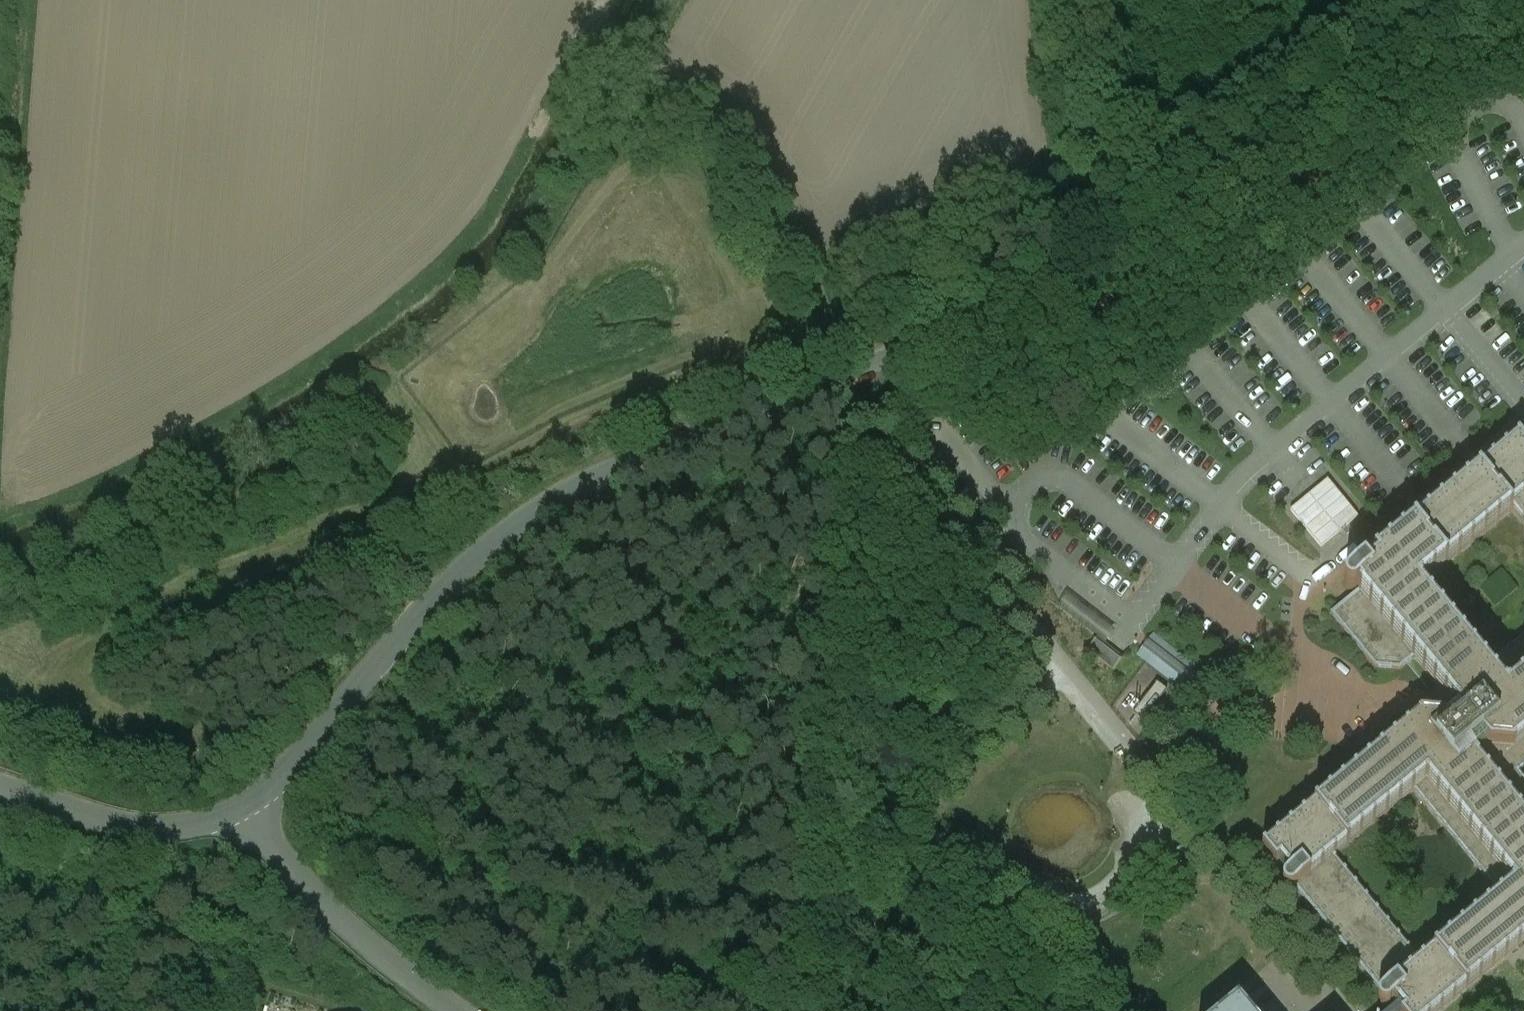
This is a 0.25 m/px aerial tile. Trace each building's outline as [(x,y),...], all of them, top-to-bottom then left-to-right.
[(1518,438),(1373,558),(1376,561),(1366,569),(1364,565),(1347,579),(1346,580),(1345,582),(1344,584),(1344,586),(1344,588),(1346,590),(1348,592),(1350,592),(1353,592),(1355,591),(1358,589),(1359,591),(1358,592),(1413,660),(1444,697),(1436,705),(1421,719),(1262,849),(1275,865),(1279,863),(1289,874),(1285,878),(1283,879),(1282,881),(1282,883),(1282,885),(1283,887),(1284,889),(1286,890),(1288,891),(1290,891),(1292,890),(1294,889),(1334,856),(1413,791),(1426,780),(1512,885),(1499,895),(1420,961),(1381,993),(1379,994),(1378,996),(1378,998),(1377,999),(1377,1000),(1378,1002),(1378,1003),(1379,1004),(1380,1005),(1381,1006),(1382,1006),(1383,1006),(1384,1006),(1385,1007),(1386,1006),(1387,1006),(1388,1006),(1389,1005),(1393,1002),(1398,1007),(1401,1010),(1440,1010),(1523,942),(1523,788),(1510,771),(1523,760),(1523,677),(1507,691),(1485,664),(1420,586),(1511,511),(1523,500),(1523,445),(1518,438)] [(1523,526),(1523,500),(1511,511),(1523,526)] [(1413,660),(1358,592),(1330,615),(1375,669),(1400,671),(1406,665),(1413,660)] [(1115,632),(1067,595),(1058,607),(1106,644),(1115,632)] [(1485,664),(1507,691),(1523,677),(1523,632),(1485,664)] [(1206,675),(1154,634),(1137,655),(1190,696),(1206,675)] [(1124,658),(1097,637),(1087,650),(1114,671),(1124,658)] [(1413,660),(1406,665),(1431,694),(1444,697),(1413,660)] [(1122,700),(1142,717),(1165,690),(1152,679),(1135,699),(1128,693),(1122,700)] [(1426,780),(1413,791),(1499,895),(1512,885),(1426,780)] [(1381,993),(1420,961),(1334,856),(1294,889),(1381,993)] [(1240,1001),(1228,1010),(1248,1010),(1240,1001)]
